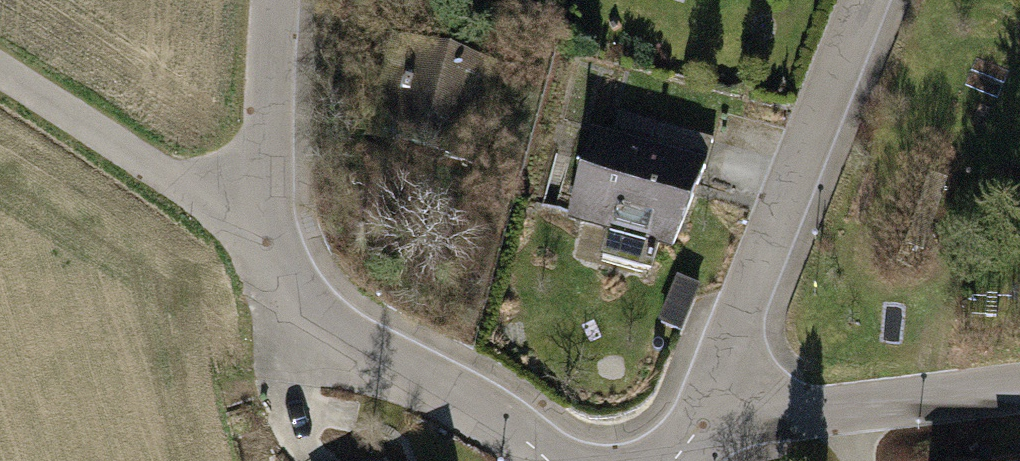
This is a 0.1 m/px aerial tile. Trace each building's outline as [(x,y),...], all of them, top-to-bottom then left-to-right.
[(379,133),(479,163),(504,79),(405,49),(379,133)] [(599,127),(574,213),(671,242),(714,137),(620,109),(614,131),(599,127)]
